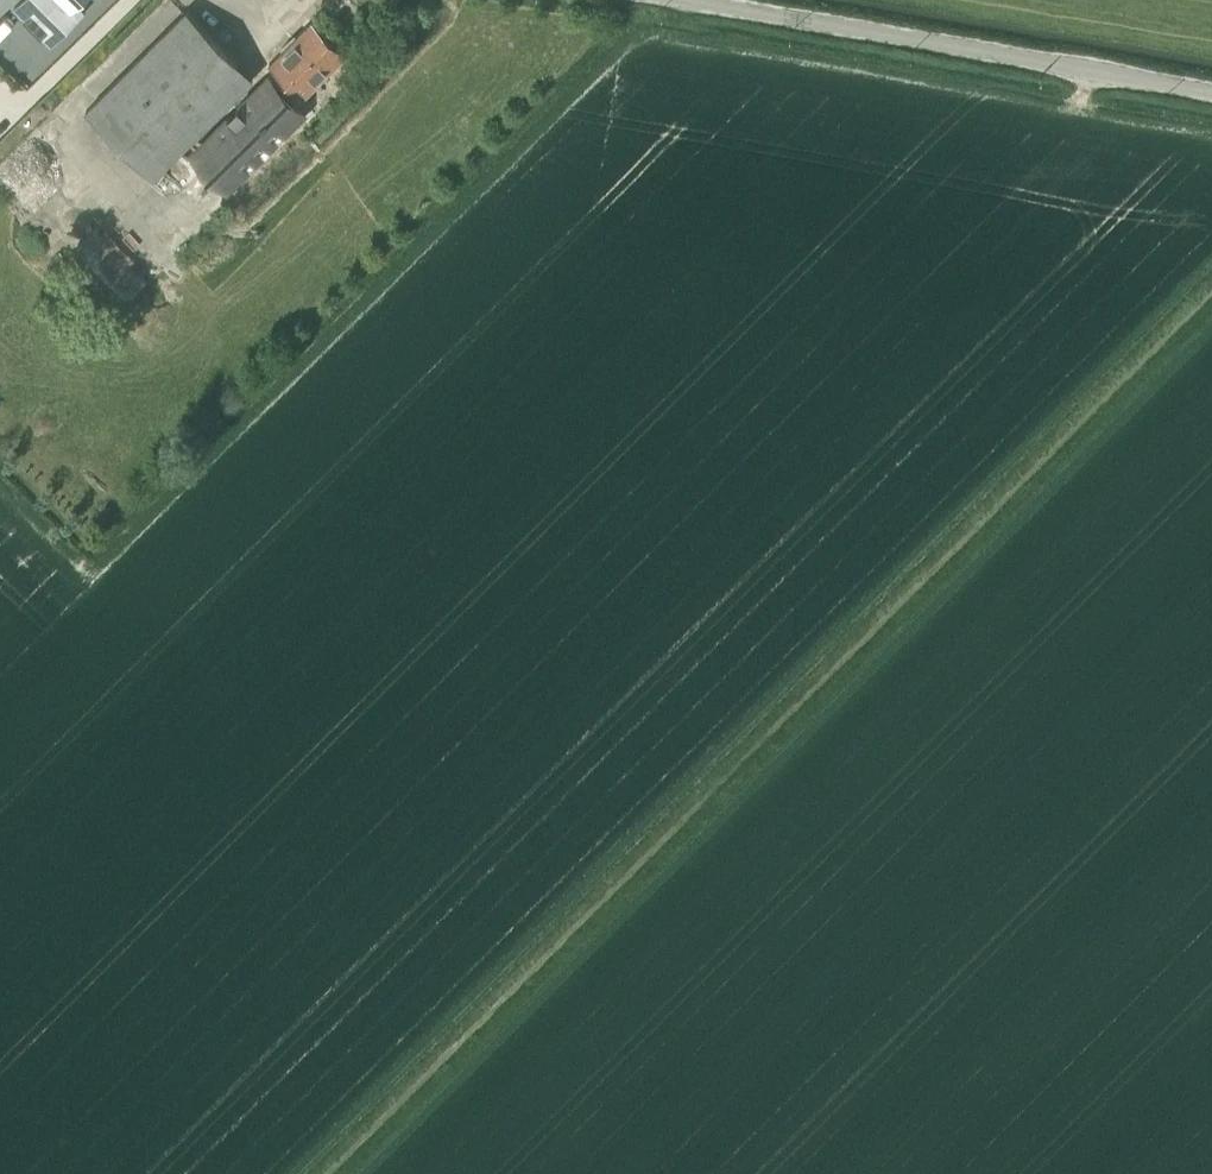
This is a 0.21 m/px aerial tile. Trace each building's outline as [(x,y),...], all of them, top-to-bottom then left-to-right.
[(15,7),(51,44),(85,10),(78,2),(80,0),(22,0),(15,7)] [(152,178),(162,168),(179,151),(197,133),(253,78),(184,9),(84,110),(152,178)] [(281,49),(268,62),(303,96),(344,55),(309,21),(289,41),(287,39),(279,47),(281,49)] [(253,94),(195,152),(214,171),(229,156),(236,164),(240,160),(247,154),(255,145),(261,139),(269,131),(275,125),(294,106),(268,79),(254,94),(253,94)] [(121,310),(148,282),(95,230),(68,259),(121,310)]
